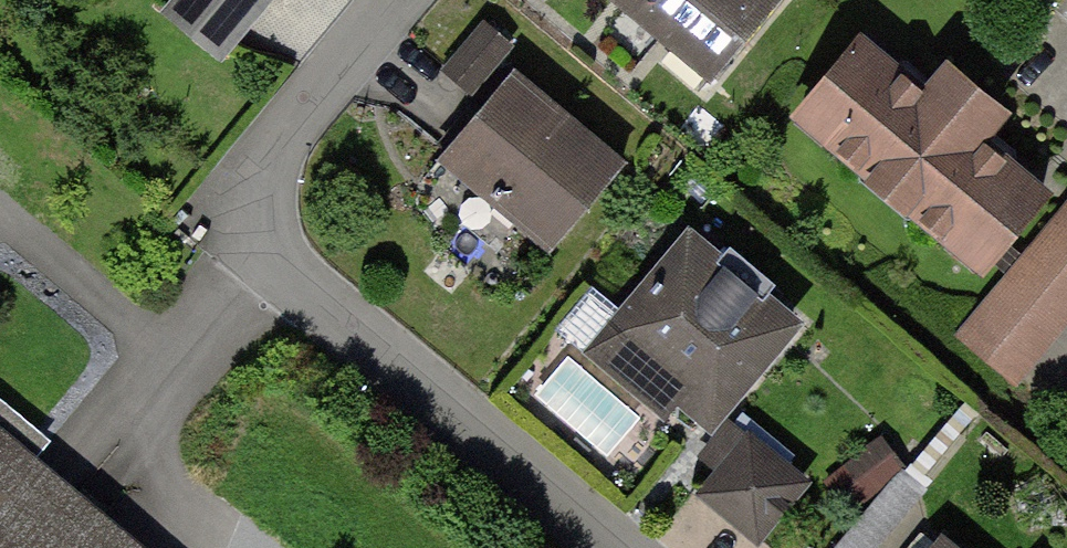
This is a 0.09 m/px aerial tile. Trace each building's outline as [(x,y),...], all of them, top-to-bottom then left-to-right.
[(263,0),(172,0),(164,10),(218,54),(263,0)] [(659,37),(692,0),(617,0),(659,37)] [(659,37),(708,80),(779,0),(692,0),(659,37)] [(441,56),(480,92),(525,44),(486,8),(441,56)] [(860,32),(791,116),(980,272),(1051,186),(986,133),(1001,116),(944,69),(928,89),(860,32)] [(622,158),(512,64),(430,159),(540,253),(622,158)] [(953,335),(1013,386),(1066,322),(1066,201),(953,335)] [(717,254),(689,231),(590,350),(652,401),(676,398),(685,387),(717,414),(794,322),(765,298),(778,282),(728,240),(717,254)] [(728,461),(702,494),(757,538),(803,481),(730,422),(711,446),(728,461)] [(0,435),(0,547),(137,547),(0,435)] [(888,477),(867,450),(840,471),(861,498),(888,477)] [(893,480),(837,547),(864,547),(909,494),(893,480)] [(941,539),(936,544),(921,532),(907,547),(952,547),(941,539)]
